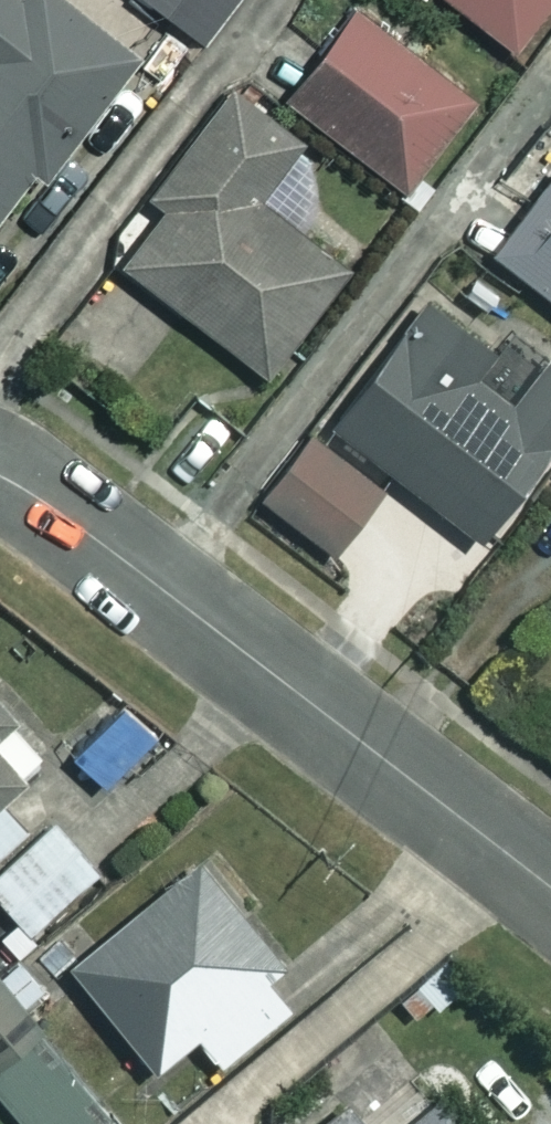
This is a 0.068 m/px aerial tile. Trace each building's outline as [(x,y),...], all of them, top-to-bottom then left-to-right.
[(37,157),(44,163),(141,35),(95,0),(0,0),(0,206),(37,157)] [(197,34),(223,0),(153,0),(197,34)] [(532,61),(550,38),(550,0),(458,0),(532,61)] [(470,96),(351,4),(284,92),(403,183),(470,96)] [(220,85),(145,192),(166,206),(126,264),(272,366),(347,258),(302,227),(317,188),(305,149),(220,85)] [(491,246),(550,292),(550,167),(491,246)] [(550,448),(550,353),(533,376),(420,291),(324,419),(483,539),(547,453),(550,448)] [(46,745),(0,696),(0,787),(46,745)] [(103,786),(150,733),(118,704),(71,758),(103,786)] [(29,820),(0,788),(0,847),(29,820)] [(20,960),(57,930),(41,911),(95,866),(54,817),(0,862),(0,894),(16,913),(0,926),(0,936),(20,960)] [(264,973),(281,958),(193,855),(67,963),(153,1064),(194,1028),(218,1056),(285,998),(264,973)] [(0,984),(0,1028),(21,1010),(0,984)] [(36,1035),(0,1064),(0,1094),(25,1123),(97,1123),(104,1118),(36,1035)] [(390,1051),(308,1123),(502,1123),(457,1074),(431,1098),(390,1051)]
